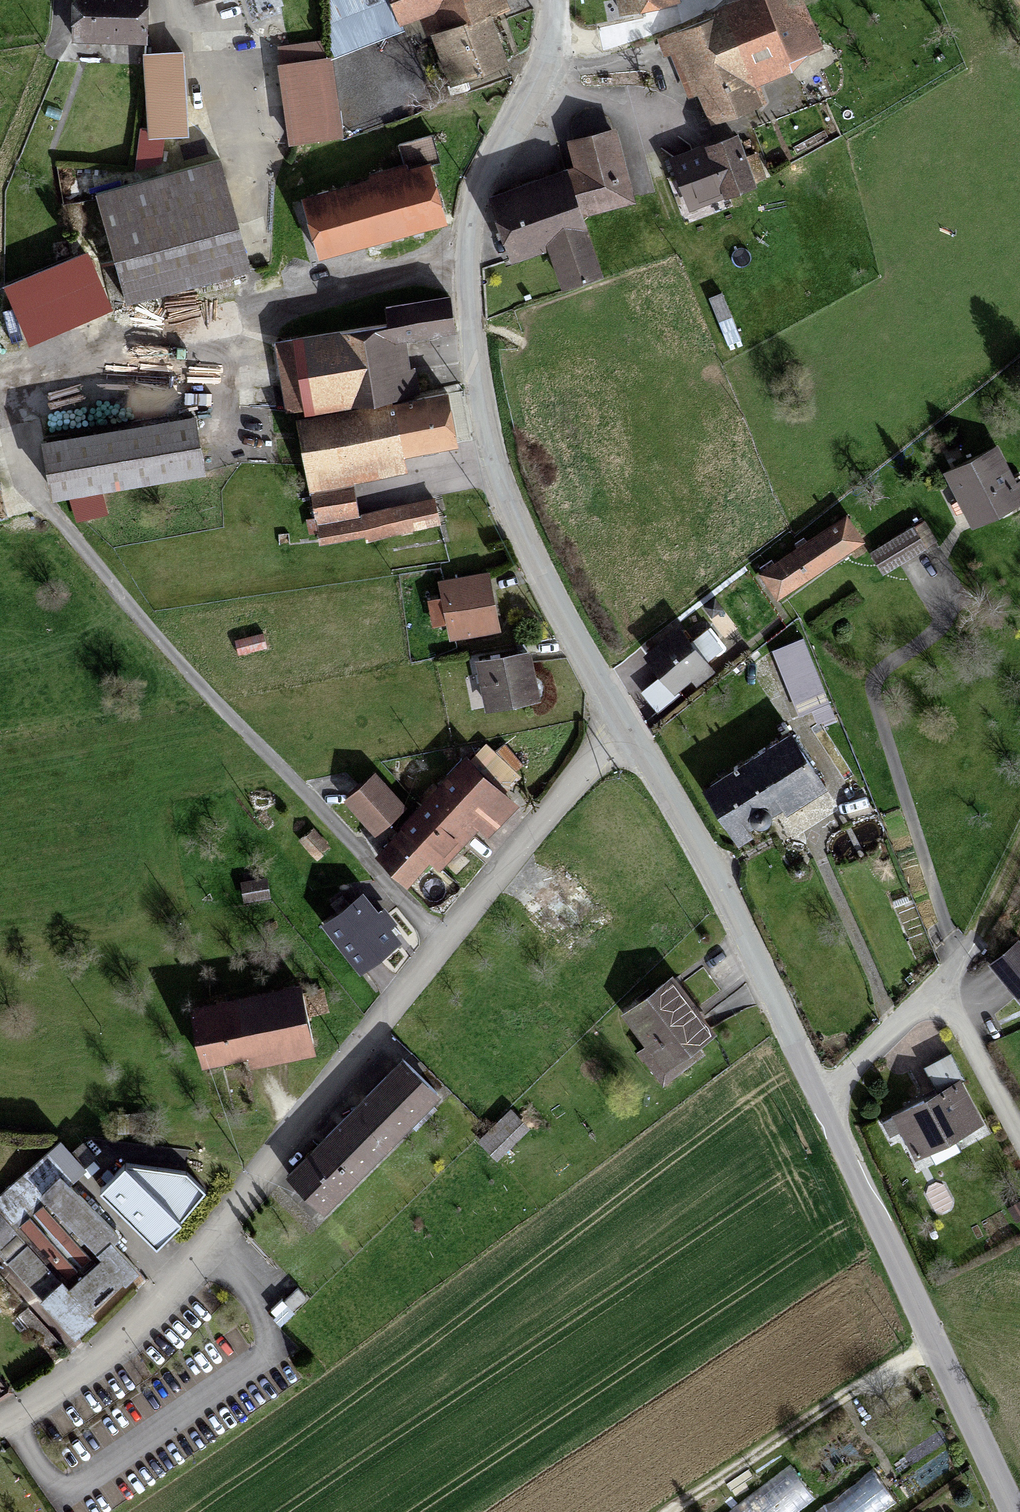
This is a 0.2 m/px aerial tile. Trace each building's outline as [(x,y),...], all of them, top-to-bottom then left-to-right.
[(79,34),(142,36),(144,0),(80,0),(79,34)] [(333,57),(400,33),(387,0),(329,0),(333,57)] [(404,23),(433,14),(437,26),(504,5),(503,0),(396,0),(404,23)] [(621,10),(670,0),(619,0),(621,10)] [(662,38),(687,94),(700,88),(712,117),(759,96),(750,77),(822,46),(801,0),(747,0),(662,38)] [(494,22),(438,42),(453,86),(509,66),(494,22)] [(183,53),(143,55),(148,138),(188,136),(183,53)] [(282,70),(290,142),(334,136),(325,65),(282,70)] [(561,171),(576,216),(634,197),(611,126),(564,142),(573,168),(561,171)] [(755,185),(738,138),(674,161),(692,208),(755,185)] [(376,188),(308,205),(320,255),(444,224),(429,166),(374,180),(376,188)] [(223,168),(101,201),(128,301),(250,268),(223,168)] [(561,171),(487,196),(506,253),(545,240),(560,283),(595,272),(576,216),(561,171)] [(90,272),(23,300),(38,335),(105,307),(90,272)] [(384,321),(354,326),(365,398),(409,391),(405,366),(442,361),(438,331),(448,329),(443,295),(381,304),(384,321)] [(721,295),(709,301),(719,322),(730,317),(721,295)] [(354,326),(291,335),(292,341),(301,402),(301,407),(365,398),(354,326)] [(275,406),(301,402),(292,341),(266,345),(275,406)] [(446,399),(297,424),(309,492),(351,486),(418,474),(414,453),(454,446),(446,399)] [(193,420),(46,445),(55,499),(202,474),(193,420)] [(946,473),(974,524),(1019,499),(1019,493),(994,446),(946,473)] [(354,516),(351,486),(309,492),(313,523),(354,516)] [(426,504),(354,516),(313,523),(316,544),(430,525),(426,504)] [(841,517),(761,573),(778,598),(859,542),(841,517)] [(910,531),(869,553),(880,573),(921,551),(910,531)] [(483,574),(437,581),(440,600),(428,602),(432,629),(444,627),(445,634),(491,628),(483,574)] [(716,609),(708,614),(721,636),(729,631),(716,609)] [(673,628),(644,653),(676,691),(705,666),(673,628)] [(779,643),(752,661),(762,675),(789,658),(779,643)] [(524,648),(474,659),(484,704),(534,693),(524,648)] [(810,658),(781,669),(799,716),(812,710),(831,759),(846,754),(810,658)] [(786,737),(699,787),(728,838),(747,828),(744,822),(813,783),(786,737)] [(458,758),(372,849),(400,875),(422,852),(432,862),(470,821),(481,831),(506,803),(458,758)] [(374,764),(342,794),(381,835),(413,805),(374,764)] [(355,891),(319,923),(356,964),(392,933),(355,891)] [(1018,943),(987,968),(1019,1007),(1019,945),(1018,943)] [(705,1031),(666,977),(621,1010),(645,1043),(637,1049),(652,1070),(705,1031)] [(309,1051),(293,985),(191,1011),(205,1064),(249,1053),(252,1065),(309,1051)] [(395,1058),(281,1173),(317,1208),(430,1092),(395,1058)] [(900,1128),(914,1155),(984,1120),(961,1073),(890,1109),(893,1113),(883,1118),(891,1133),(900,1128)] [(508,1110),(474,1140),(491,1159),(525,1129),(508,1110)] [(0,1203),(0,1251),(78,1336),(154,1267),(75,1181),(88,1170),(64,1144),(0,1203)] [(125,1151),(100,1176),(156,1232),(205,1183),(186,1163),(130,1156),(125,1151)]
